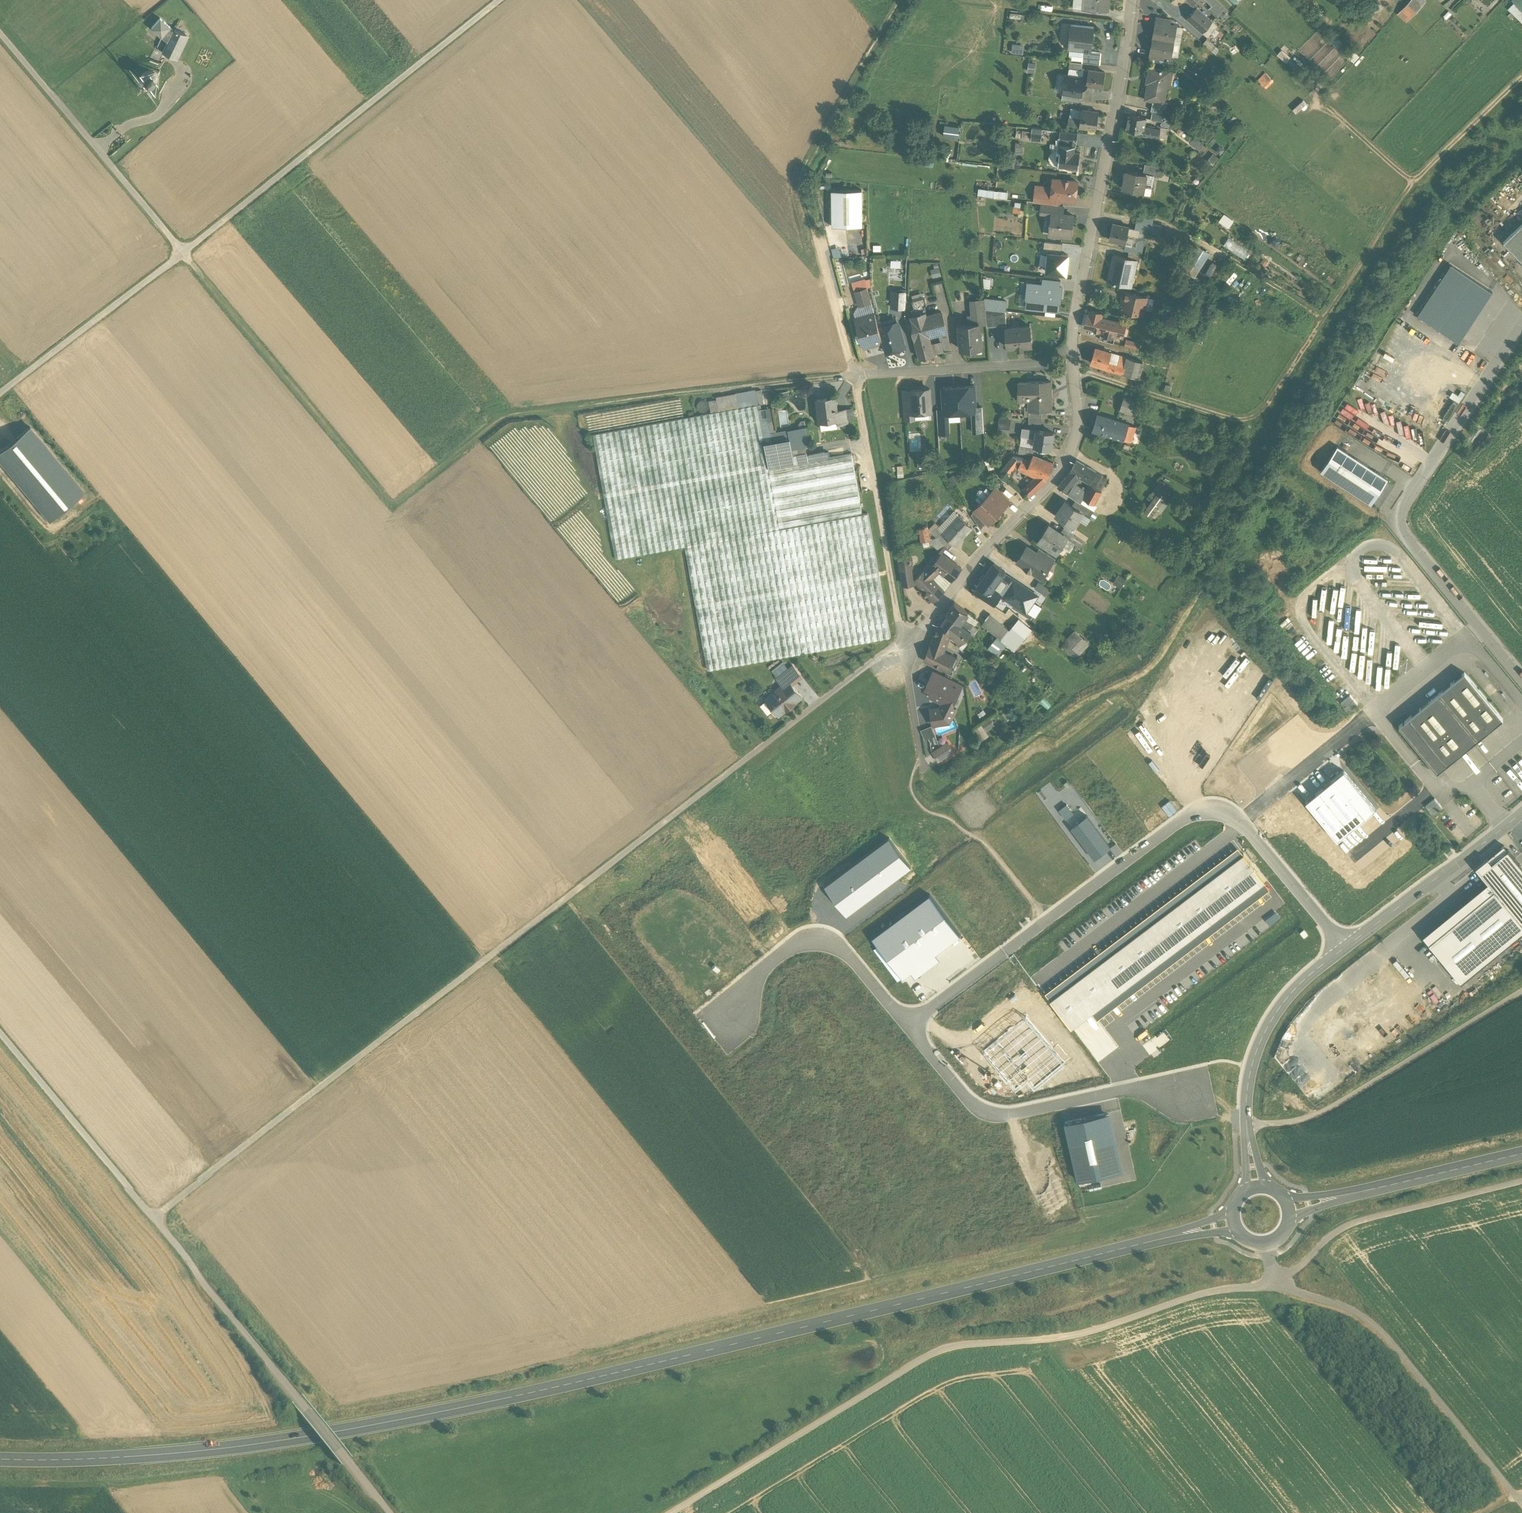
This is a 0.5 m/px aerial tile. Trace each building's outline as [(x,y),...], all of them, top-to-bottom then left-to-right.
[(1082,8),(1108,10),(1109,0),(1083,0),(1082,8)] [(1218,0),(1207,0),(1213,6),(1220,13),(1225,8),(1218,0)] [(1400,14),(1407,21),(1426,0),(1412,0),(1400,14)] [(1512,1),(1514,4),(1509,10),(1521,22),(1521,0),(1514,0),(1512,1)] [(1220,13),(1213,6),(1209,9),(1216,16),(1220,13)] [(1212,21),(1197,8),(1187,18),(1203,32),(1212,21)] [(171,25),(160,17),(151,27),(162,36),(162,35),(168,41),(174,29),(170,26),(171,25)] [(1157,23),(1156,23),(1154,37),(1174,41),(1176,27),(1170,26),(1157,23)] [(1094,27),(1071,24),(1069,49),(1083,51),(1091,51),(1094,27)] [(187,33),(175,28),(174,29),(168,41),(163,52),(175,57),(187,33)] [(1174,41),(1154,37),(1151,53),(1152,53),(1165,55),(1172,56),(1174,41)] [(1216,46),(1207,38),(1203,43),(1212,51),(1216,46)] [(1025,47),(1015,45),(1013,53),(1024,55),(1025,47)] [(1091,51),(1083,51),(1082,63),(1100,64),(1101,53),(1091,51)] [(1082,63),(1070,61),(1069,68),(1082,70),(1082,69),(1082,63)] [(1027,71),(1035,71),(1035,62),(1028,62),(1027,71)] [(1170,71),(1150,67),(1146,83),(1148,83),(1145,99),(1153,101),(1163,103),(1164,102),(1170,71)] [(1082,70),(1069,68),(1068,75),(1083,77),(1084,69),(1082,69),(1082,70)] [(157,80),(158,77),(157,74),(155,71),(153,69),(149,69),(146,69),(144,71),(142,74),(141,77),(142,80),(144,83),(146,84),(150,85),(153,84),(155,83),(157,80)] [(1105,72),(1089,69),(1089,70),(1084,69),(1083,77),(1088,78),(1087,85),(1102,87),(1105,72)] [(1267,86),(1273,79),(1265,72),(1259,79),(1267,86)] [(1068,75),(1065,74),(1062,92),(1063,93),(1080,95),(1081,95),(1082,88),(1087,85),(1088,78),(1083,77),(1068,75)] [(1080,95),(1063,93),(1061,100),(1079,102),(1080,95)] [(1163,103),(1153,101),(1151,110),(1165,113),(1167,103),(1164,102),(1163,103)] [(1041,105),(1030,104),(1029,114),(1039,115),(1041,105)] [(1099,112),(1082,109),(1081,118),(1080,126),(1096,129),(1099,112)] [(1081,118),(1073,117),(1073,114),(1070,114),(1068,124),(1080,126),(1081,118)] [(1146,118),(1130,115),(1127,129),(1142,132),(1144,132),(1145,127),(1146,118)] [(942,124),(941,137),(957,138),(958,125),(942,124)] [(1161,130),(1145,127),(1144,132),(1142,132),(1142,135),(1160,138),(1161,130)] [(1043,133),(1032,131),(1030,140),(1041,142),(1043,133)] [(1078,133),(1060,131),(1059,144),(1060,144),(1075,145),(1075,146),(1076,146),(1078,133)] [(1198,149),(1202,144),(1194,136),(1190,141),(1198,149)] [(1075,145),(1060,144),(1058,166),(1067,167),(1067,168),(1074,169),(1075,168),(1079,168),(1081,152),(1074,151),(1075,146),(1075,145)] [(1156,166),(1146,164),(1144,173),(1154,175),(1162,177),(1163,171),(1156,166)] [(1144,173),(1126,170),(1123,188),(1143,192),(1145,185),(1152,186),(1154,175),(1144,173)] [(1076,182),(1052,179),(1051,188),(1051,195),(1051,198),(1056,198),(1071,200),(1071,195),(1074,196),(1076,182)] [(1152,186),(1145,185),(1143,192),(1150,193),(1152,186)] [(977,188),(977,196),(1008,197),(1008,189),(977,188)] [(862,226),(861,190),(831,191),(832,227),(862,226)] [(1051,195),(1034,193),(1033,202),(1041,203),(1055,204),(1056,198),(1051,198),(1051,195)] [(1055,204),(1041,203),(1040,213),(1050,214),(1051,213),(1061,214),(1062,205),(1055,204)] [(1223,212),(1218,220),(1228,227),(1233,219),(1223,212)] [(1061,214),(1051,213),(1050,214),(1048,235),(1058,236),(1058,235),(1070,236),(1072,215),(1061,214)] [(1153,224),(1137,220),(1135,228),(1140,230),(1151,232),(1153,224)] [(1129,226),(1113,223),(1109,239),(1126,243),(1127,235),(1129,227),(1129,226)] [(1503,241),(1521,261),(1521,223),(1503,241)] [(1140,230),(1135,228),(1129,227),(1127,235),(1138,237),(1140,230)] [(1138,237),(1127,235),(1126,243),(1137,245),(1138,237)] [(1223,246),(1246,256),(1250,248),(1227,237),(1223,246)] [(1047,251),(1061,253),(1062,243),(1045,241),(1044,253),(1047,253),(1047,251)] [(1210,253),(1195,244),(1180,267),(1196,276),(1210,253)] [(838,247),(830,250),(833,258),(841,256),(838,247)] [(1061,253),(1047,251),(1047,253),(1045,271),(1065,273),(1068,254),(1061,253)] [(1142,253),(1129,251),(1128,258),(1138,260),(1137,261),(1140,261),(1142,253)] [(1128,258),(1115,255),(1109,282),(1129,286),(1131,274),(1134,275),(1137,261),(1138,260),(1128,258)] [(890,259),(889,280),(905,280),(906,260),(890,259)] [(941,276),(938,264),(934,265),(935,269),(931,270),(933,278),(941,276)] [(1460,342),(1493,292),(1452,265),(1419,315),(1460,342)] [(865,280),(850,284),(851,291),(854,290),(855,292),(867,288),(865,280)] [(1062,286),(1060,286),(1042,284),(1029,283),(1026,308),(1059,311),(1062,286)] [(867,288),(855,292),(859,305),(871,302),(867,288)] [(906,292),(892,291),(891,307),(906,308),(906,292)] [(1149,298),(1124,291),(1122,299),(1123,299),(1122,304),(1126,305),(1124,311),(1144,316),(1149,298)] [(925,297),(912,301),(914,308),(911,309),(914,316),(925,313),(925,314),(926,314),(924,306),(926,305),(925,297)] [(1006,302),(985,299),(985,301),(985,309),(1005,311),(1006,302)] [(985,301),(971,302),(972,316),(986,315),(985,309),(985,301)] [(871,302),(859,305),(854,313),(857,323),(864,321),(862,317),(875,314),(871,302)] [(1005,311),(985,309),(986,315),(987,324),(987,327),(1006,325),(1005,311)] [(914,316),(912,317),(914,326),(913,326),(913,333),(920,359),(934,356),(928,336),(938,333),(946,331),(942,312),(926,316),(925,314),(925,313),(914,316)] [(875,314),(862,317),(864,321),(857,323),(864,348),(883,343),(883,342),(877,321),(875,313),(875,314)] [(972,316),(968,317),(969,325),(971,325),(979,325),(987,324),(986,315),(972,316)] [(1101,319),(1090,316),(1090,315),(1088,315),(1085,327),(1101,332),(1101,331),(1115,335),(1123,337),(1126,324),(1102,318),(1101,319)] [(897,322),(882,326),(880,320),(877,321),(883,342),(883,343),(885,352),(904,347),(897,322)] [(979,325),(971,325),(969,325),(959,326),(961,349),(981,348),(980,341),(982,339),(982,336),(979,334),(979,325)] [(1030,326),(1006,328),(1007,348),(1017,347),(1017,349),(1023,348),(1023,347),(1031,346),(1030,326)] [(946,331),(938,333),(944,353),(943,353),(944,353),(952,352),(946,331)] [(938,333),(928,336),(934,356),(943,353),(944,353),(938,333)] [(1115,337),(1101,334),(1099,339),(1113,343),(1115,337)] [(1126,346),(1138,350),(1140,343),(1127,340),(1126,346)] [(1111,353),(1096,348),(1091,363),(1106,368),(1111,353)] [(1111,353),(1106,368),(1106,369),(1114,371),(1119,355),(1111,353)] [(1128,358),(1119,355),(1114,371),(1123,374),(1128,358)] [(1143,362),(1128,358),(1123,374),(1139,378),(1143,362)] [(1051,382),(1029,382),(1028,383),(1019,383),(1019,398),(1030,398),(1030,396),(1033,396),(1033,409),(1033,411),(1042,411),(1051,411),(1051,382)] [(974,386),(958,387),(960,413),(971,412),(976,412),(976,408),(974,386)] [(960,413),(958,387),(942,388),(944,410),(944,414),(949,414),(960,413)] [(929,389),(910,390),(911,399),(912,410),(915,410),(915,413),(931,412),(929,389)] [(761,390),(755,391),(757,405),(760,404),(763,404),(761,390)] [(755,391),(716,398),(719,412),(757,405),(755,391)] [(835,397),(817,400),(820,420),(837,418),(838,418),(837,411),(835,397)] [(1148,405),(1124,397),(1120,410),(1143,418),(1148,405)] [(911,399),(904,400),(905,420),(915,419),(915,413),(915,410),(912,410),(911,399)] [(719,412),(669,421),(691,545),(780,529),(769,468),(764,444),(758,410),(757,405),(719,412)] [(772,421),(769,421),(767,408),(761,409),(758,410),(764,444),(772,442),(770,432),(774,432),(772,421)] [(971,412),(972,432),(984,432),(983,408),(976,408),(976,412),(971,412)] [(846,410),(837,411),(838,418),(837,418),(838,423),(847,422),(846,410)] [(950,434),(949,414),(944,414),(944,410),(937,411),(938,435),(950,434)] [(1128,424),(1098,415),(1093,430),(1123,440),(1128,424)] [(1012,419),(999,417),(997,435),(1009,437),(1012,419)] [(837,418),(820,420),(821,429),(838,427),(838,423),(837,418)] [(669,421),(593,435),(616,559),(685,546),(691,545),(669,421)] [(1136,427),(1128,424),(1123,440),(1138,444),(1140,438),(1133,435),(1136,427)] [(788,430),(790,439),(792,449),(806,446),(809,446),(806,426),(788,430)] [(1036,431),(1022,428),(1021,436),(1035,438),(1036,431)] [(50,520),(82,493),(30,430),(0,455),(0,459),(50,520)] [(774,432),(770,432),(772,442),(790,439),(788,430),(774,432)] [(1053,433),(1036,430),(1036,431),(1035,438),(1034,446),(1051,449),(1053,433)] [(1035,438),(1021,436),(1020,445),(1031,447),(1034,449),(1034,446),(1035,438)] [(772,442),(764,444),(769,468),(794,464),(792,449),(790,439),(772,442)] [(1031,447),(1020,445),(1018,454),(1033,455),(1034,449),(1031,447)] [(1388,479),(1337,445),(1321,471),(1371,504),(1388,479)] [(807,454),(806,446),(792,449),(794,464),(828,458),(827,451),(807,454)] [(929,453),(918,453),(919,465),(929,465),(929,453)] [(794,464),(769,468),(780,529),(862,514),(851,454),(828,458),(794,464)] [(1053,464),(1033,456),(1030,462),(1026,471),(1038,477),(1038,476),(1046,480),(1053,464)] [(1022,459),(1013,457),(1009,462),(1016,467),(1018,468),(1022,459)] [(1030,462),(1022,459),(1018,468),(1026,471),(1030,462)] [(1096,472),(1077,461),(1071,472),(1078,476),(1090,483),(1096,472)] [(1009,462),(999,474),(1005,480),(1007,478),(1016,467),(1009,462)] [(1078,476),(1071,472),(1066,478),(1070,481),(1071,484),(1078,476)] [(1096,472),(1090,483),(1095,486),(1101,475),(1096,472)] [(1038,477),(1032,482),(1038,488),(1046,480),(1038,476),(1038,477)] [(1070,481),(1066,478),(1058,487),(1065,492),(1071,484),(1070,481)] [(1151,494),(1155,496),(1145,511),(1153,517),(1158,510),(1162,513),(1168,505),(1163,502),(1170,492),(1169,491),(1171,486),(1160,480),(1151,494)] [(1032,482),(1024,490),(1022,489),(1021,491),(1028,498),(1038,488),(1032,482)] [(1101,492),(1092,486),(1085,497),(1084,499),(1093,506),(1101,492)] [(1010,501),(997,488),(991,495),(1004,507),(1010,501)] [(1082,495),(1072,488),(1067,494),(1076,500),(1078,501),(1082,495)] [(1004,507),(991,495),(975,510),(988,522),(988,523),(1004,507)] [(1093,506),(1084,499),(1081,503),(1091,510),(1093,506)] [(1078,501),(1076,500),(1072,505),(1083,513),(1082,514),(1089,518),(1093,511),(1081,503),(1078,501)] [(1072,505),(1065,501),(1056,516),(1073,528),(1082,514),(1083,513),(1072,505)] [(988,522),(975,510),(971,515),(981,529),(988,522)] [(691,545),(685,546),(707,670),(890,637),(868,513),(862,514),(780,529),(691,545)] [(972,528),(959,516),(943,533),(942,534),(954,544),(955,546),(972,528)] [(1060,534),(1049,526),(1039,541),(1056,553),(1066,538),(1060,534)] [(954,544),(942,534),(943,533),(936,527),(931,532),(938,539),(946,546),(949,549),(954,544)] [(1076,536),(1064,528),(1060,534),(1066,538),(1072,542),(1076,536)] [(946,546),(938,539),(930,540),(941,551),(946,546)] [(1037,554),(1028,548),(1023,555),(1023,554),(1018,561),(1041,577),(1050,564),(1051,565),(1051,564),(1037,554)] [(1055,559),(1040,549),(1037,554),(1051,564),(1055,559)] [(961,568),(942,553),(932,565),(931,564),(921,573),(920,572),(919,573),(920,574),(914,579),(914,580),(917,583),(924,590),(923,591),(923,593),(924,595),(927,595),(928,594),(934,601),(944,591),(931,578),(938,571),(952,581),(961,568)] [(911,558),(899,559),(903,585),(917,583),(914,580),(914,579),(911,558)] [(1004,592),(994,589),(1001,579),(1009,585),(1012,580),(993,566),(975,593),(994,606),(1002,596),(1004,592)] [(1119,574),(1114,582),(1121,587),(1126,579),(1119,574)] [(1002,596),(1026,613),(1034,602),(1037,598),(1031,593),(1012,580),(1009,585),(1001,579),(994,589),(1004,592),(1002,596)] [(1052,591),(1038,582),(1031,593),(1037,598),(1034,602),(1040,606),(1052,591)] [(968,613),(955,603),(947,613),(960,623),(964,619),(968,613)] [(960,623),(947,613),(939,624),(952,636),(959,645),(966,637),(970,640),(975,634),(969,629),(960,623)] [(1008,630),(990,614),(982,624),(998,637),(1001,639),(1008,630)] [(1019,618),(1001,639),(1007,645),(1014,650),(1032,629),(1019,618)] [(972,625),(964,619),(960,623),(969,629),(972,625)] [(952,636),(939,624),(925,661),(948,672),(954,658),(943,653),(946,645),(956,651),(960,648),(959,645),(952,636)] [(1088,644),(1076,632),(1067,641),(1079,653),(1088,644)] [(1001,639),(998,637),(988,648),(998,656),(1007,645),(1001,639)] [(954,658),(948,672),(952,674),(958,660),(954,658)] [(801,676),(792,665),(776,678),(782,685),(788,680),(792,684),(801,676)] [(956,682),(934,671),(931,677),(941,682),(942,681),(954,687),(956,682)] [(1464,672),(1399,725),(1437,773),(1503,719),(1464,672)] [(954,687),(942,681),(941,682),(931,677),(927,686),(934,689),(930,696),(943,703),(951,706),(955,698),(950,695),(954,687)] [(782,685),(765,699),(766,700),(774,710),(778,716),(785,710),(786,711),(795,703),(802,697),(792,684),(788,680),(782,685)] [(954,687),(950,695),(955,698),(962,685),(956,682),(954,687)] [(766,700),(760,705),(767,715),(774,710),(766,700)] [(949,722),(956,708),(951,706),(943,703),(941,707),(931,709),(933,725),(949,722)] [(1005,712),(1001,715),(1006,722),(1010,719),(1005,712)] [(990,719),(982,724),(986,729),(993,724),(990,719)] [(932,725),(921,728),(924,738),(934,736),(932,725)] [(988,736),(980,725),(975,728),(983,740),(988,736)] [(948,743),(932,753),(938,761),(953,752),(950,747),(951,747),(948,743)] [(1345,770),(1306,801),(1337,840),(1376,808),(1345,770)] [(1435,797),(1425,805),(1433,815),(1443,807),(1435,797)] [(1071,827),(1095,859),(1111,847),(1087,815),(1071,827)] [(826,884),(847,912),(911,865),(890,837),(826,884)] [(1521,924),(1521,867),(1508,850),(1491,863),(1487,859),(1476,868),(1489,884),(1495,891),(1521,924)] [(1243,855),(1051,1000),(1072,1026),(1264,882),(1243,855)] [(1429,944),(1495,891),(1489,884),(1424,937),(1429,944)] [(1521,933),(1521,924),(1495,891),(1429,944),(1461,983),(1521,933)] [(932,894),(873,937),(903,977),(910,971),(914,976),(937,959),(934,954),(961,934),(932,894)] [(1035,1088),(1065,1063),(1053,1049),(1026,1016),(983,1051),(1016,1090),(1028,1080),(1035,1088)] [(1058,1044),(1070,1059),(1074,1056),(1059,1037),(1055,1041),(1058,1044)] [(1053,1049),(1065,1063),(1070,1059),(1058,1044),(1053,1049)] [(1169,1050),(1171,1062),(1181,1060),(1179,1048),(1169,1050)] [(1078,1180),(1118,1171),(1105,1113),(1065,1122),(1078,1180)]
